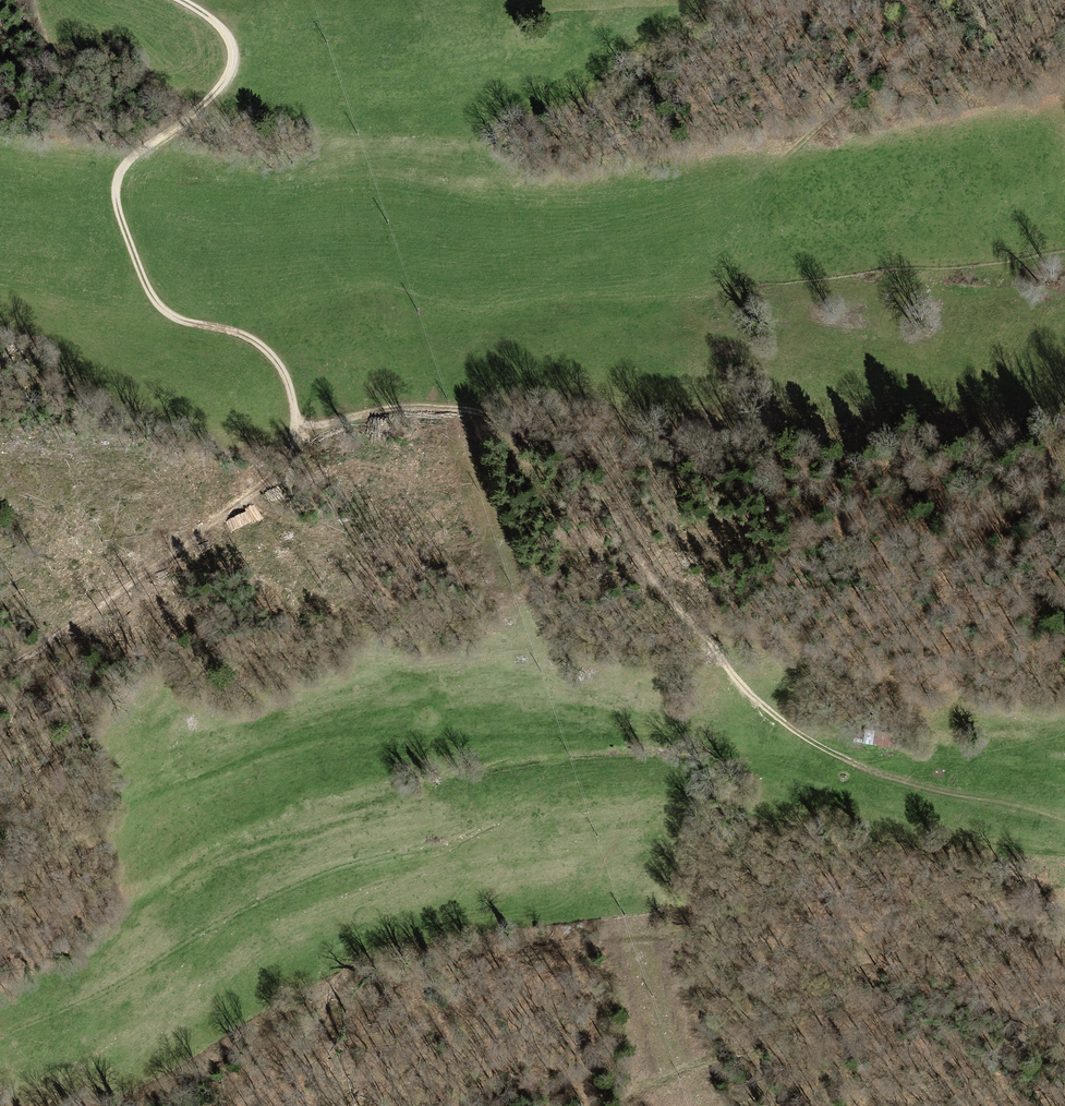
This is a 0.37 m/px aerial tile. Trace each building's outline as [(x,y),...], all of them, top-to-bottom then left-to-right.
[(873,734),(872,746),(892,749),(894,737),(873,734)]
